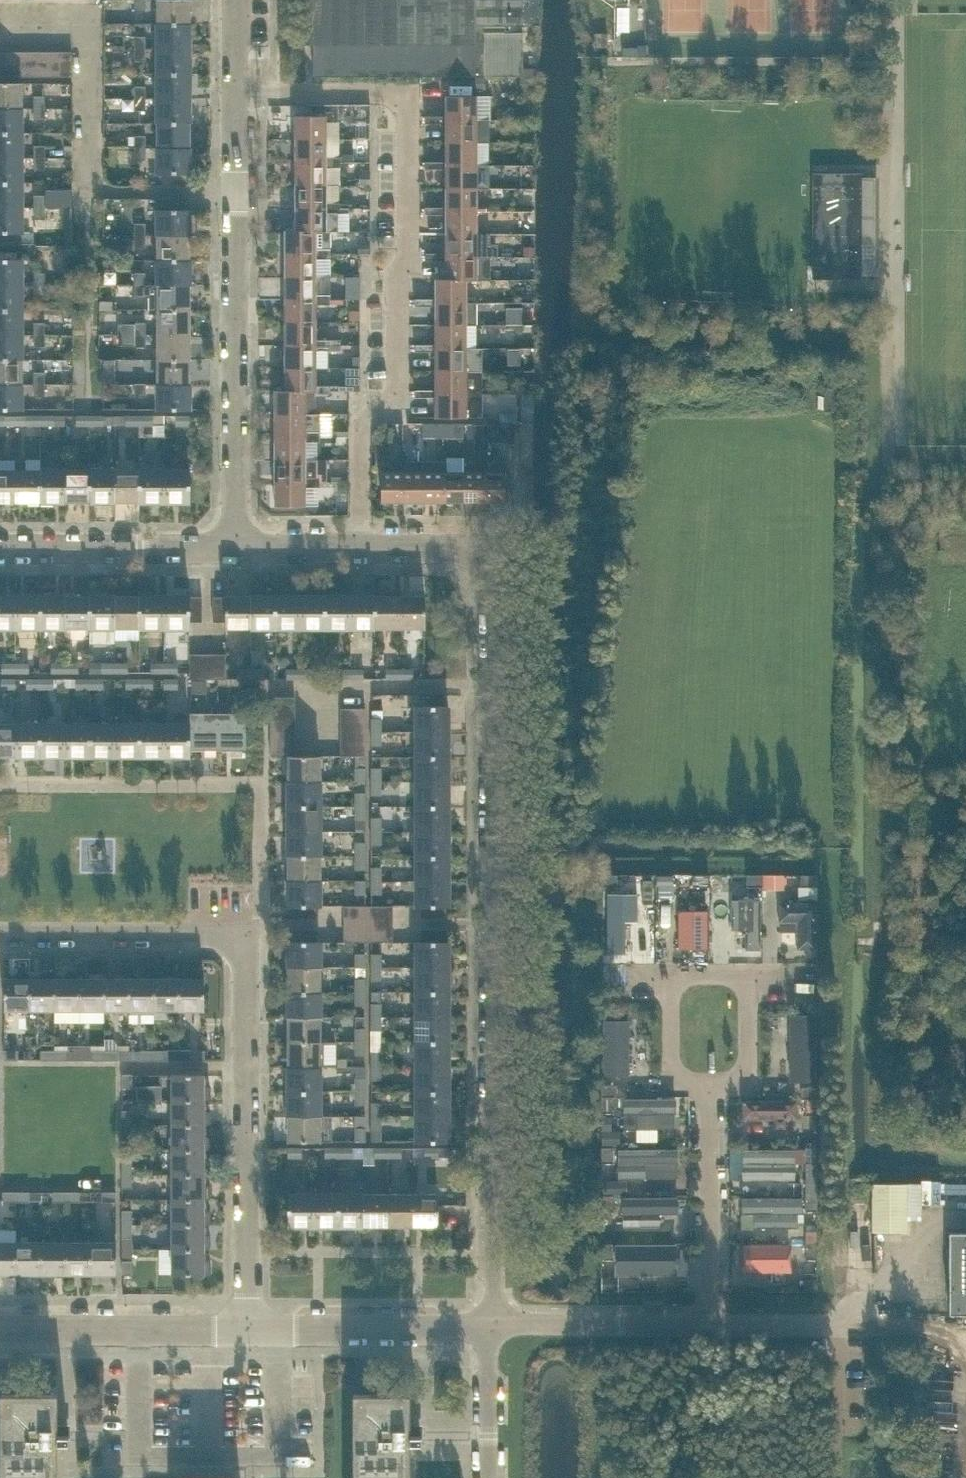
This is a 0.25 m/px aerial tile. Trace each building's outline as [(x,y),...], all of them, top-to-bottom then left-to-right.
[(134,9),(145,10),(145,0),(134,0),(134,9)] [(190,24),(190,0),(158,0),(158,24),(190,24)] [(305,44),(306,44),(306,43),(314,43),(314,76),(323,76),(485,76),(485,21),(519,21),(519,0),(305,0),(305,44)] [(190,48),(190,24),(158,24),(158,48),(190,48)] [(607,47),(607,34),(595,34),(594,47),(607,47)] [(134,48),(145,48),(145,35),(134,36),(134,48)] [(134,48),(134,59),(145,60),(145,48),(134,48)] [(158,73),(190,73),(190,48),(158,48),(158,73)] [(61,76),(73,76),(73,51),(61,52),(61,76)] [(3,76),(14,76),(15,52),(3,52),(3,76)] [(14,76),(26,76),(26,52),(15,52),(14,76)] [(26,76),(38,76),(38,52),(26,52),(26,76)] [(38,76),(49,76),(49,52),(38,52),(38,76)] [(49,76),(61,76),(61,52),(49,52),(49,76)] [(158,98),(190,98),(190,73),(158,73),(158,98)] [(23,82),(0,82),(0,108),(23,108),(23,82)] [(134,98),(145,98),(145,87),(134,86),(134,98)] [(491,96),(477,96),(446,96),(446,116),(446,119),(477,119),(491,119),(491,96)] [(46,108),(52,108),(46,108),(46,97),(35,97),(35,108),(46,108)] [(134,98),(135,110),(145,110),(145,98),(134,98)] [(158,123),(190,123),(190,98),(158,98),(158,123)] [(53,99),(53,110),(70,110),(70,99),(53,99)] [(23,108),(0,108),(0,132),(23,133),(23,108)] [(47,120),(46,108),(35,108),(35,120),(47,120)] [(327,121),(334,121),(334,111),(326,111),(326,115),(296,115),(296,139),(327,139),(327,121)] [(477,142),(477,119),(446,119),(447,123),(446,142),(477,142)] [(190,147),(190,123),(158,123),(158,147),(190,147)] [(23,133),(0,132),(0,157),(23,158),(23,133)] [(134,147),(145,148),(145,135),(134,135),(134,147)] [(327,162),(327,156),(327,139),(296,139),(296,162),(327,162)] [(477,165),(477,142),(446,142),(446,161),(446,165),(477,165)] [(46,158),(46,147),(35,146),(35,158),(46,158)] [(145,148),(134,147),(134,159),(145,159),(145,148)] [(190,173),(190,172),(190,147),(158,147),(158,172),(159,173),(187,173),(190,173)] [(23,158),(0,157),(0,182),(23,182),(23,158)] [(46,170),(46,158),(35,158),(35,170),(46,170)] [(327,167),(327,162),(296,162),(296,184),(327,184),(327,167)] [(477,188),(477,165),(446,165),(446,169),(446,188),(477,188)] [(187,173),(159,173),(158,172),(157,173),(157,176),(162,176),(162,185),(187,185),(187,173)] [(863,278),(863,173),(813,173),(813,278),(863,278)] [(23,182),(0,182),(0,207),(23,207),(23,182)] [(327,207),(327,202),(327,184),(296,184),(296,207),(327,207)] [(477,211),(477,188),(446,188),(446,207),(446,211),(477,211)] [(35,207),(46,207),(46,196),(35,196),(35,207)] [(187,209),(187,197),(162,197),(162,209),(187,209)] [(23,207),(0,207),(0,232),(23,232),(23,207)] [(46,208),(46,207),(35,207),(34,219),(73,219),(73,208),(46,208)] [(327,212),(327,207),(296,207),(296,230),(317,230),(317,231),(331,231),(339,231),(339,212),(334,212),(327,212)] [(158,234),(190,234),(190,209),(187,209),(162,209),(158,209),(158,234)] [(477,233),(477,211),(446,211),(446,214),(447,233),(477,233)] [(135,234),(146,234),(146,223),(135,224),(135,234)] [(324,248),(331,248),(331,231),(317,231),(317,230),(296,230),(286,230),(286,253),(317,253),(317,248),(324,248)] [(489,233),(477,233),(447,233),(447,252),(447,256),(477,256),(489,256),(489,233)] [(146,234),(135,234),(135,247),(146,247),(146,234)] [(158,259),(190,259),(190,234),(158,234),(158,259)] [(317,259),(317,253),(286,253),(286,276),(316,276),(316,259),(317,259)] [(477,281),(477,256),(447,256),(447,260),(446,278),(446,279),(467,279),(467,280),(477,281)] [(23,284),(23,259),(0,259),(0,284),(23,284)] [(158,284),(190,284),(190,259),(158,259),(158,284)] [(135,284),(146,284),(147,272),(135,273),(135,284)] [(35,284),(45,284),(45,273),(35,273),(35,284)] [(324,293),(331,293),(331,276),(316,276),(286,276),(286,299),(316,299),(316,294),(324,293)] [(446,279),(446,278),(436,278),(436,298),(436,302),(467,302),(467,280),(467,279),(446,279)] [(23,309),(23,284),(0,284),(0,309),(23,309)] [(45,284),(35,284),(35,296),(46,296),(45,284)] [(146,284),(135,284),(135,297),(146,296),(146,284)] [(158,309),(190,308),(190,284),(158,284),(158,309)] [(316,304),(316,299),(286,299),(286,321),(316,321),(316,304)] [(436,324),(467,325),(467,302),(436,302),(436,305),(436,324)] [(158,333),(190,333),(190,308),(158,309),(158,333)] [(23,334),(23,309),(0,309),(0,334),(23,334)] [(316,344),(316,339),(316,321),(286,321),(286,344),(316,344)] [(119,334),(136,334),(147,334),(147,322),(136,322),(136,323),(119,323),(119,334)] [(35,334),(45,334),(45,323),(35,323),(35,334)] [(467,347),(467,325),(436,324),(436,344),(436,347),(467,347)] [(158,358),(190,358),(190,333),(158,333),(158,358)] [(23,359),(23,334),(0,334),(0,359),(23,359)] [(45,334),(35,334),(35,347),(45,347),(45,334)] [(146,345),(147,334),(136,334),(119,334),(119,345),(136,344),(136,345),(146,345)] [(316,367),(316,350),(316,344),(286,344),(286,367),(316,367)] [(436,370),(467,370),(467,347),(436,347),(436,351),(436,370)] [(158,383),(190,383),(190,358),(158,358),(158,383)] [(23,384),(23,359),(0,359),(0,384),(23,384)] [(316,391),(316,385),(316,367),(286,367),(286,389),(286,390),(306,390),(306,391),(315,391),(316,391)] [(436,393),(483,393),(483,370),(467,370),(436,370),(436,389),(436,393)] [(35,384),(45,384),(45,372),(35,371),(35,384)] [(136,383),(147,383),(147,374),(136,374),(136,383)] [(147,383),(136,383),(136,398),(147,398),(147,383)] [(158,409),(190,409),(190,383),(158,383),(158,409)] [(23,409),(23,384),(0,384),(0,409),(23,409)] [(45,384),(35,384),(35,394),(45,395),(45,384)] [(315,395),(324,395),(324,385),(316,385),(316,391),(315,391),(315,395)] [(306,390),(286,390),(286,389),(275,390),(275,413),(306,413),(306,391),(306,390)] [(436,416),(483,416),(483,393),(436,393),(436,397),(436,416)] [(306,431),(306,413),(275,413),(275,436),(306,436),(306,431)] [(0,415),(0,424),(4,424),(4,425),(17,425),(17,415),(0,415)] [(17,425),(31,424),(42,424),(42,415),(17,415),(17,425)] [(42,415),(42,424),(66,424),(66,415),(42,415)] [(91,424),(91,415),(77,415),(77,424),(91,424)] [(91,415),(91,424),(104,424),(104,415),(91,415)] [(127,424),(140,425),(140,415),(127,415),(127,424)] [(140,415),(140,425),(154,425),(154,415),(140,415)] [(190,424),(190,420),(190,415),(177,415),(177,424),(190,424)] [(476,460),(481,460),(481,450),(485,450),(485,425),(476,425),(476,460)] [(306,459),(306,441),(306,436),(275,436),(276,459),(306,459)] [(337,450),(323,449),(322,471),(336,472),(337,450)] [(447,457),(447,460),(447,470),(444,470),(444,501),(464,501),(464,470),(464,457),(447,457)] [(306,481),(306,476),(306,459),(276,459),(276,481),(306,481)] [(488,470),(485,470),(484,501),(506,501),(506,461),(488,461),(488,470)] [(17,469),(0,469),(0,501),(16,501),(17,469)] [(41,501),(41,469),(17,469),(16,501),(41,501)] [(66,501),(66,469),(41,469),(41,501),(66,501)] [(91,501),(91,469),(66,469),(66,501),(91,501)] [(115,501),(115,469),(91,469),(91,501),(115,501)] [(140,501),(140,469),(115,469),(115,501),(140,501)] [(165,501),(165,469),(140,469),(140,501),(165,501)] [(190,501),(190,469),(165,469),(165,501),(190,501)] [(382,501),(403,501),(403,470),(399,470),(382,470),(382,501)] [(423,470),(407,470),(403,470),(403,501),(424,501),(423,470)] [(444,470),(440,470),(423,470),(424,501),(444,501),(444,470)] [(485,470),(481,470),(464,470),(464,501),(484,501),(485,470)] [(306,505),(306,487),(306,481),(276,481),(276,505),(306,505)] [(17,595),(0,595),(0,627),(17,627),(17,595)] [(41,627),(41,595),(17,595),(17,627),(41,627)] [(66,627),(66,595),(41,595),(41,627),(66,627)] [(91,627),(91,595),(66,595),(66,627),(91,627)] [(116,627),(116,595),(91,595),(91,627),(116,627)] [(141,627),(141,595),(116,595),(116,627),(141,627)] [(165,627),(165,595),(141,595),(141,627),(165,627)] [(190,627),(190,621),(190,596),(190,595),(165,595),(165,627),(190,627)] [(226,627),(251,627),(251,595),(226,595),(226,596),(226,621),(226,627)] [(251,627),(276,627),(275,595),(251,595),(251,627)] [(276,627),(301,627),(301,595),(275,595),(276,627)] [(301,627),(326,627),(326,595),(301,595),(301,627)] [(326,627),(351,627),(351,595),(326,595),(326,627)] [(351,627),(376,627),(376,595),(351,595),(351,627)] [(376,627),(400,627),(400,595),(376,595),(376,627)] [(400,627),(426,627),(426,595),(400,595),(400,627)] [(203,621),(203,596),(190,596),(190,621),(203,621)] [(226,596),(225,596),(214,596),(214,621),(226,621),(226,596)] [(190,678),(203,678),(203,654),(190,654),(190,663),(190,672),(190,678)] [(203,678),(213,678),(213,654),(203,654),(203,678)] [(213,678),(226,678),(226,654),(213,654),(213,678)] [(17,672),(17,662),(3,662),(2,672),(17,672)] [(17,662),(17,672),(29,672),(29,662),(17,662)] [(52,672),(66,672),(66,662),(53,662),(52,672)] [(66,662),(66,672),(79,672),(79,662),(66,662)] [(115,672),(115,663),(102,663),(102,672),(115,672)] [(115,663),(115,672),(129,672),(128,663),(115,663)] [(166,672),(166,663),(152,663),(152,672),(166,672)] [(166,663),(166,672),(190,672),(190,663),(166,663)] [(250,669),(250,668),(238,668),(238,678),(250,678),(250,669)] [(250,669),(250,678),(265,678),(264,668),(250,668),(250,669)] [(351,678),(351,669),(337,668),(337,678),(351,678)] [(301,678),(301,669),(287,669),(287,678),(301,678)] [(301,669),(301,678),(314,678),(314,669),(301,669)] [(351,669),(351,678),(364,678),(364,669),(351,669)] [(400,678),(400,669),(387,669),(387,678),(400,678)] [(400,669),(400,678),(413,678),(413,669),(400,669)] [(2,688),(16,688),(16,678),(2,678),(2,688)] [(41,687),(41,678),(27,678),(27,687),(41,687)] [(41,678),(41,687),(54,687),(54,678),(41,678)] [(91,687),(91,678),(77,678),(77,687),(91,687)] [(91,678),(91,687),(104,687),(104,678),(91,678)] [(140,687),(140,678),(127,678),(127,687),(140,687)] [(140,678),(140,687),(153,687),(153,678),(140,678)] [(178,687),(179,678),(165,678),(165,687),(178,687)] [(295,708),(296,696),(271,696),(271,708),(295,708)] [(449,733),(449,706),(417,706),(417,733),(449,733)] [(295,720),(295,708),(271,708),(271,720),(295,720)] [(341,720),(366,720),(366,708),(341,708),(341,720)] [(190,749),(218,749),(218,712),(190,712),(190,723),(190,749)] [(246,749),(246,713),(218,712),(218,749),(246,749)] [(372,718),(372,732),(382,732),(381,718),(372,718)] [(295,732),(295,720),(271,720),(271,731),(295,732)] [(341,731),(366,732),(366,720),(341,720),(341,731)] [(16,755),(16,723),(0,723),(0,755),(16,755)] [(41,755),(41,723),(16,723),(16,755),(41,755)] [(66,755),(66,723),(41,723),(41,755),(66,755)] [(91,755),(91,723),(66,723),(66,755),(91,755)] [(115,755),(116,723),(91,723),(91,755),(115,755)] [(140,755),(140,723),(116,723),(115,755),(140,755)] [(165,755),(165,723),(140,723),(140,755),(165,755)] [(190,749),(190,723),(165,723),(165,755),(190,755),(190,749)] [(295,744),(295,732),(271,731),(271,744),(295,744)] [(366,744),(366,732),(341,731),(341,744),(366,744)] [(382,732),(372,732),(372,744),(382,744),(382,732)] [(449,757),(449,733),(417,733),(417,756),(449,757)] [(295,755),(295,744),(271,744),(271,755),(289,755),(295,755)] [(366,755),(366,744),(341,744),(341,755),(366,755)] [(322,755),(295,755),(289,755),(289,781),(322,781),(322,755)] [(449,781),(449,757),(417,756),(417,781),(449,781)] [(356,781),(365,781),(366,768),(356,768),(356,781)] [(372,781),(381,781),(381,768),(372,768),(372,781)] [(322,806),(322,781),(289,781),(289,806),(322,806)] [(381,781),(372,781),(372,795),(381,795),(381,781)] [(449,806),(449,781),(417,781),(417,806),(449,806)] [(356,806),(366,806),(366,792),(357,793),(356,806)] [(382,809),(409,810),(410,797),(383,796),(382,809)] [(289,831),(322,831),(322,806),(289,806),(289,831)] [(365,819),(366,806),(356,806),(356,819),(365,819)] [(449,831),(449,806),(417,806),(417,831),(449,831)] [(372,831),(381,831),(381,817),(372,817),(372,831)] [(289,856),(322,856),(322,831),(289,831),(289,856)] [(381,831),(372,831),(372,844),(381,844),(381,831)] [(449,856),(449,831),(417,831),(417,856),(449,856)] [(356,856),(366,856),(366,842),(357,842),(356,856)] [(321,880),(322,856),(289,856),(289,881),(321,880)] [(366,869),(366,856),(356,856),(356,869),(366,869)] [(417,880),(449,880),(449,856),(417,856),(417,880)] [(372,880),(381,880),(381,867),(372,867),(372,880)] [(618,874),(602,874),(602,886),(618,886),(618,874)] [(710,874),(694,874),(694,886),(710,886),(710,874)] [(764,886),(764,874),(748,874),(748,886),(764,886)] [(818,886),(818,874),(802,874),(802,886),(818,886)] [(316,905),(321,905),(321,880),(289,881),(289,905),(292,905),(316,905)] [(366,894),(365,880),(357,880),(356,893),(366,894)] [(381,880),(372,880),(372,894),(381,894),(381,880)] [(449,905),(449,880),(417,880),(417,905),(422,905),(446,905),(449,905)] [(606,904),(605,952),(623,952),(623,940),(624,921),(636,921),(636,893),(617,893),(606,893),(606,904)] [(746,929),(746,948),(760,948),(760,920),(760,900),(732,900),(731,929),(746,929)] [(801,930),(801,948),(820,948),(820,901),(783,901),(784,930),(801,930)] [(316,918),(316,905),(292,905),(292,917),(316,918)] [(369,917),(393,917),(393,905),(369,906),(369,917)] [(446,918),(446,905),(422,905),(422,918),(446,918)] [(369,906),(366,906),(345,906),(345,917),(369,917),(369,906)] [(680,910),(680,949),(708,949),(708,910),(702,910),(680,910)] [(345,929),(369,929),(369,917),(345,917),(345,929)] [(369,929),(393,929),(393,917),(369,917),(369,929)] [(316,941),(316,929),(292,929),(292,941),(316,941)] [(345,941),(369,941),(369,929),(345,929),(345,941)] [(369,941),(393,941),(393,929),(369,929),(369,941)] [(446,941),(446,929),(421,929),(422,941),(446,941)] [(316,941),(292,941),(289,941),(289,966),(321,966),(321,941),(316,941)] [(417,966),(449,966),(449,941),(446,941),(422,941),(417,941),(417,966)] [(356,967),(360,967),(366,967),(366,953),(356,953),(356,967)] [(372,966),(381,966),(381,953),(372,953),(372,966)] [(289,991),(321,991),(321,966),(289,966),(289,991)] [(381,980),(381,966),(372,966),(372,980),(381,980)] [(449,992),(449,966),(417,966),(417,991),(449,992)] [(31,1009),(31,977),(5,977),(5,1009),(31,1009)] [(55,1009),(55,977),(31,977),(31,1009),(55,1009)] [(80,1010),(80,977),(55,977),(55,1009),(80,1010)] [(105,1009),(105,977),(80,977),(80,1010),(105,1009)] [(130,1010),(130,977),(105,977),(105,1009),(130,1010)] [(155,1010),(155,977),(130,977),(130,1010),(155,1010)] [(179,1010),(180,977),(155,977),(155,1010),(179,1010)] [(205,1010),(205,977),(180,977),(179,1010),(205,1010)] [(356,992),(366,992),(366,978),(356,978),(356,992)] [(641,992),(641,981),(618,980),(618,991),(641,992)] [(289,1016),(321,1016),(321,991),(289,991),(289,1016)] [(449,1016),(449,992),(417,991),(417,1016),(449,1016)] [(365,1005),(366,992),(356,992),(357,1005),(365,1005)] [(372,1015),(381,1015),(382,1002),(372,1002),(372,1015)] [(793,1014),(791,1079),(813,1080),(813,1014),(793,1014)] [(382,1029),(381,1015),(372,1015),(372,1029),(382,1029)] [(321,1041),(321,1016),(289,1016),(289,1041),(321,1041)] [(417,1041),(449,1041),(449,1016),(417,1016),(417,1041)] [(602,1074),(627,1074),(628,1021),(603,1020),(602,1074)] [(357,1041),(366,1041),(366,1028),(357,1028),(357,1041)] [(372,1041),(382,1041),(382,1029),(372,1029),(372,1041)] [(321,1066),(321,1041),(289,1041),(289,1066),(321,1066)] [(366,1054),(366,1041),(357,1041),(357,1055),(366,1054)] [(382,1052),(382,1041),(372,1041),(372,1052),(382,1052)] [(449,1066),(449,1041),(417,1041),(417,1065),(449,1066)] [(19,1059),(18,1050),(5,1050),(5,1059),(19,1059)] [(41,1050),(41,1059),(55,1059),(55,1050),(41,1050)] [(55,1050),(55,1059),(69,1059),(68,1050),(55,1050)] [(105,1059),(105,1050),(91,1050),(91,1059),(105,1059)] [(105,1050),(105,1059),(120,1059),(120,1050),(105,1050)] [(120,1059),(130,1059),(130,1050),(120,1050),(120,1059)] [(130,1050),(130,1059),(141,1059),(141,1050),(130,1050)] [(154,1059),(154,1050),(141,1050),(141,1059),(154,1059)] [(154,1050),(154,1059),(168,1059),(168,1050),(154,1050)] [(205,1059),(205,1051),(191,1050),(191,1059),(205,1059)] [(372,1065),(382,1065),(382,1052),(372,1052),(372,1065)] [(382,1079),(382,1065),(372,1065),(372,1079),(382,1079)] [(449,1091),(449,1066),(417,1065),(417,1091),(449,1091)] [(321,1091),(321,1066),(289,1066),(289,1091),(321,1091)] [(133,1087),(133,1074),(123,1074),(124,1087),(133,1087)] [(205,1099),(205,1074),(172,1074),(172,1099),(205,1099)] [(356,1091),(366,1091),(366,1077),(357,1077),(356,1091)] [(618,1096),(618,1084),(602,1084),(602,1096),(614,1096),(618,1096)] [(818,1098),(818,1086),(802,1086),(802,1098),(806,1098),(818,1098)] [(321,1116),(321,1091),(289,1091),(289,1116),(321,1116)] [(366,1104),(366,1091),(356,1091),(356,1104),(366,1104)] [(417,1115),(449,1115),(449,1091),(417,1091),(417,1115)] [(614,1096),(602,1096),(602,1098),(602,1112),(614,1112),(614,1096)] [(623,1127),(642,1127),(674,1127),(675,1098),(623,1098),(623,1127)] [(818,1098),(806,1098),(806,1114),(818,1114),(818,1098)] [(205,1123),(205,1099),(172,1099),(172,1123),(205,1123)] [(800,1100),(746,1100),(746,1118),(800,1118),(800,1100)] [(373,1114),(382,1114),(382,1102),(373,1101),(373,1114)] [(124,1123),(133,1123),(133,1110),(124,1110),(124,1123)] [(382,1127),(382,1114),(373,1114),(372,1128),(382,1127)] [(449,1141),(449,1115),(417,1115),(417,1141),(449,1141)] [(289,1141),(321,1141),(321,1116),(289,1116),(289,1141)] [(133,1137),(133,1123),(124,1123),(124,1137),(133,1137)] [(205,1149),(205,1123),(172,1123),(172,1149),(205,1149)] [(357,1141),(365,1140),(366,1127),(357,1127),(357,1141)] [(619,1130),(602,1130),(602,1144),(619,1144),(619,1130)] [(614,1146),(602,1146),(602,1162),(614,1162),(614,1146)] [(818,1162),(818,1146),(806,1146),(806,1162),(818,1162)] [(302,1156),(302,1147),(289,1147),(289,1156),(302,1156)] [(326,1156),(340,1156),(340,1147),(326,1147),(326,1156)] [(340,1147),(340,1156),(352,1156),(352,1147),(340,1147)] [(376,1156),(389,1156),(389,1147),(376,1147),(376,1156)] [(389,1147),(389,1156),(402,1156),(402,1147),(389,1147)] [(449,1147),(439,1147),(425,1147),(426,1156),(440,1156),(449,1156),(449,1147)] [(617,1149),(617,1164),(676,1163),(676,1148),(617,1149)] [(205,1173),(205,1149),(172,1149),(172,1173),(205,1173)] [(741,1149),(741,1178),(794,1178),(794,1149),(741,1149)] [(123,1173),(133,1173),(133,1161),(123,1160),(123,1173)] [(133,1187),(133,1173),(123,1173),(123,1187),(133,1187)] [(205,1198),(205,1173),(172,1173),(172,1198),(205,1198)] [(907,1182),(873,1182),(874,1230),(908,1229),(907,1182)] [(4,1200),(17,1200),(17,1191),(4,1191),(4,1200)] [(17,1191),(17,1200),(31,1200),(31,1191),(17,1191)] [(66,1200),(66,1191),(53,1191),(54,1200),(66,1200)] [(66,1191),(66,1200),(80,1200),(80,1191),(66,1191)] [(117,1200),(117,1191),(103,1191),(103,1200),(117,1200)] [(390,1225),(414,1225),(414,1192),(390,1193),(390,1225)] [(414,1225),(439,1225),(439,1192),(414,1192),(414,1225)] [(289,1225),(315,1225),(315,1193),(289,1193),(289,1225)] [(315,1225),(339,1225),(339,1193),(315,1193),(315,1225)] [(339,1225),(364,1225),(364,1193),(339,1193),(339,1225)] [(364,1225),(390,1225),(390,1193),(364,1193),(364,1225)] [(614,1194),(602,1195),(602,1211),(614,1210),(614,1194)] [(818,1194),(806,1194),(806,1210),(818,1210),(818,1194)] [(622,1225),(659,1224),(659,1212),(676,1212),(676,1196),(621,1197),(622,1225)] [(742,1197),(742,1211),(753,1211),(753,1227),(797,1227),(797,1212),(802,1212),(802,1197),(742,1197)] [(205,1223),(205,1198),(172,1198),(172,1223),(205,1223)] [(123,1223),(133,1223),(133,1210),(123,1210),(123,1223)] [(133,1236),(133,1223),(123,1223),(123,1236),(133,1236)] [(205,1248),(205,1223),(172,1223),(173,1248),(205,1248)] [(965,1313),(965,1231),(950,1231),(950,1313),(965,1313)] [(91,1273),(117,1273),(118,1240),(91,1241),(91,1273)] [(17,1273),(17,1241),(0,1241),(0,1273),(17,1273)] [(17,1273),(42,1273),(42,1241),(17,1241),(17,1273)] [(42,1273),(66,1273),(66,1241),(42,1241),(42,1273)] [(66,1273),(91,1273),(91,1241),(66,1241),(66,1273)] [(614,1258),(614,1242),(602,1242),(602,1258),(614,1258)] [(818,1242),(806,1243),(806,1258),(818,1258),(818,1242)] [(743,1243),(743,1272),(791,1272),(791,1243),(743,1243)] [(615,1244),(615,1273),(675,1273),(675,1244),(615,1244)] [(173,1273),(205,1273),(205,1248),(173,1248),(173,1273)] [(132,1273),(132,1260),(123,1260),(123,1273),(132,1273)] [(616,1277),(605,1277),(605,1288),(616,1288),(616,1277)] [(57,1393),(2,1393),(2,1395),(7,1395),(7,1477),(52,1477),(52,1444),(58,1444),(58,1443),(63,1440),(61,1437),(61,1433),(63,1430),(58,1427),(58,1425),(52,1426),(52,1394),(57,1395),(57,1393)] [(410,1395),(410,1393),(354,1394),(354,1396),(361,1396),(361,1477),(404,1477),(404,1454),(412,1454),(410,1443),(415,1440),(413,1437),(413,1433),(415,1430),(410,1427),(410,1426),(404,1426),(404,1395),(410,1395)]
